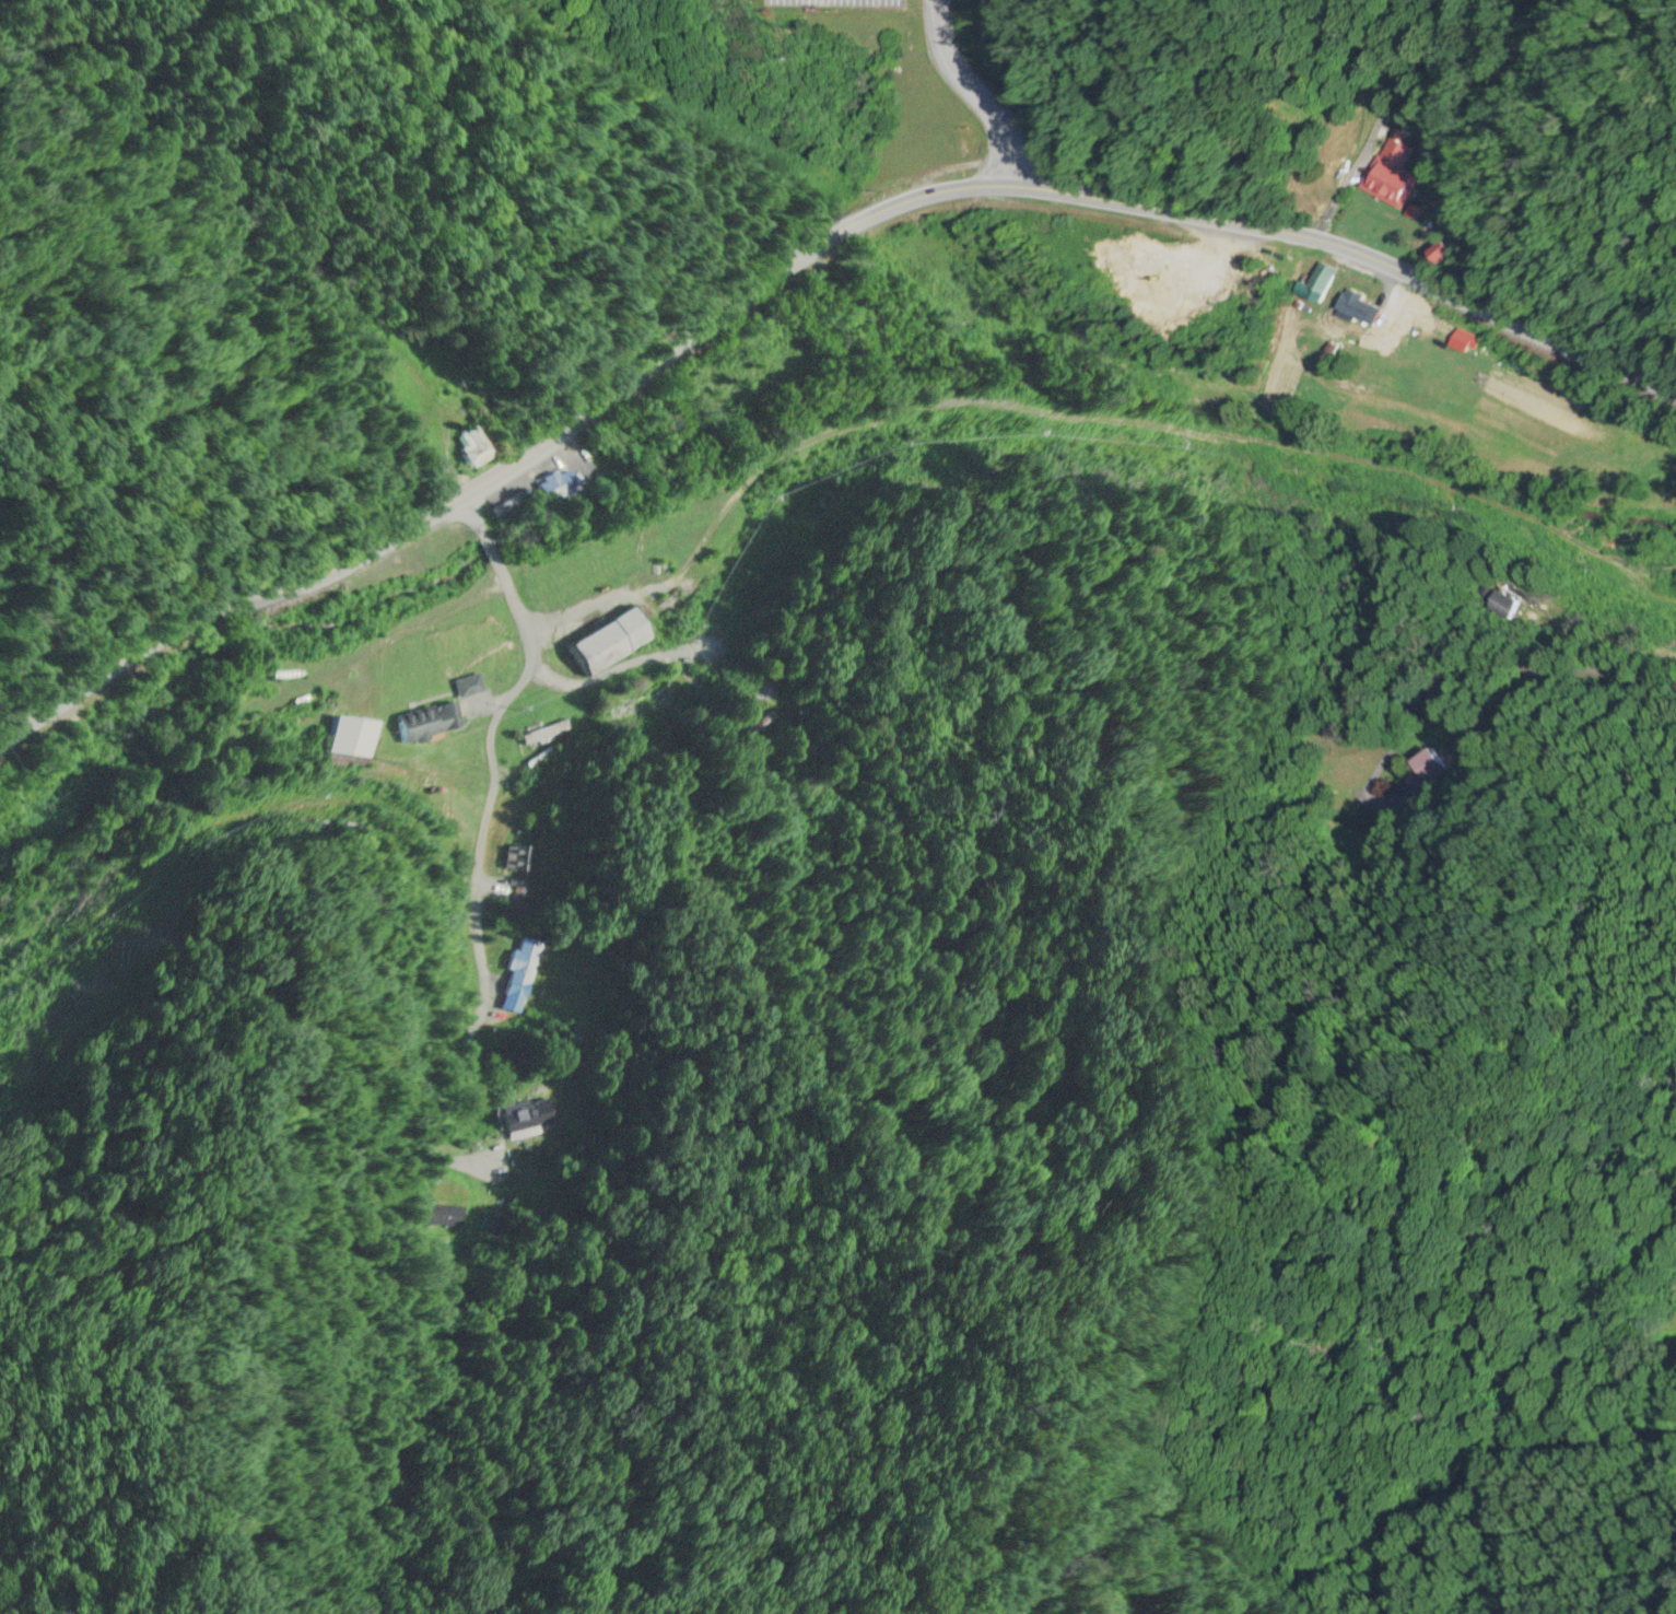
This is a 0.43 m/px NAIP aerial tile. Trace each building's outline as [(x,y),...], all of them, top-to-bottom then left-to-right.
[(1361,194),(1404,209),(1414,180),(1371,165),(1361,194)] [(1308,288),(1300,285),(1295,296),(1319,306),(1335,271),(1318,264),(1308,288)] [(1337,312),(1376,328),(1383,310),(1362,302),(1363,297),(1345,290),(1337,312)] [(1448,349),(1471,357),(1477,339),(1454,331),(1448,349)] [(451,441),(467,471),(488,459),(472,429),(451,441)] [(573,493),(561,470),(531,485),(543,508),(573,493)] [(567,644),(585,678),(650,643),(632,609),(567,644)] [(451,683),(457,702),(482,693),(475,674),(451,683)] [(461,729),(452,701),(395,719),(404,747),(461,729)] [(742,733),(749,743),(776,724),(769,714),(742,733)] [(327,756),(372,759),(375,721),(330,718),(327,756)] [(537,724),(517,728),(522,748),(567,737),(564,722),(538,729),(537,724)] [(531,871),(531,846),(508,846),(508,871),(531,871)] [(540,944),(515,939),(507,973),(511,974),(504,1012),(525,1016),(540,944)] [(499,1137),(536,1129),(530,1103),(493,1111),(499,1137)]
